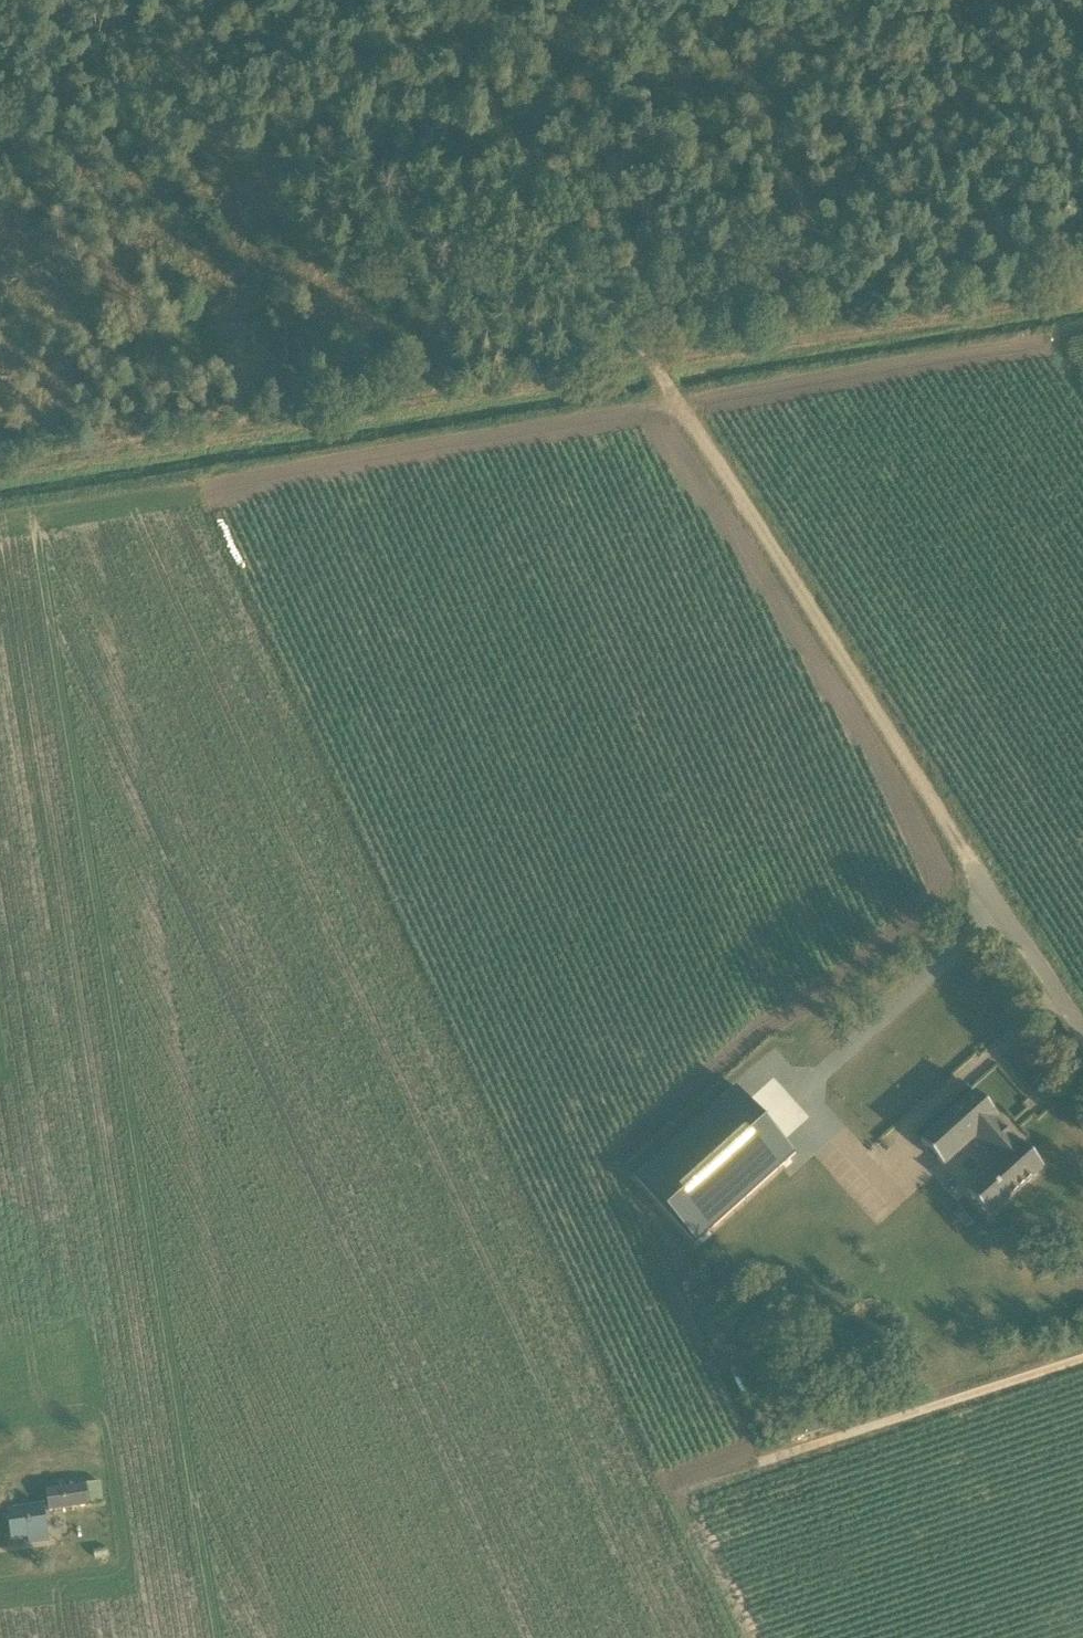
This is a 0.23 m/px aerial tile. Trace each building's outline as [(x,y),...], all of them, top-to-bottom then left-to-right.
[(992,1219),(1045,1170),(1022,1146),(1020,1148),(996,1122),(998,1120),(975,1096),(923,1145),(945,1169),(975,1142),(996,1165),(967,1192),(992,1219)] [(736,1097),(637,1188),(697,1253),(796,1162),(736,1097)] [(90,1506),(87,1484),(46,1490),(49,1512),(90,1506)] [(50,1542),(43,1505),(9,1513),(12,1540),(29,1538),(30,1544),(50,1542)]
